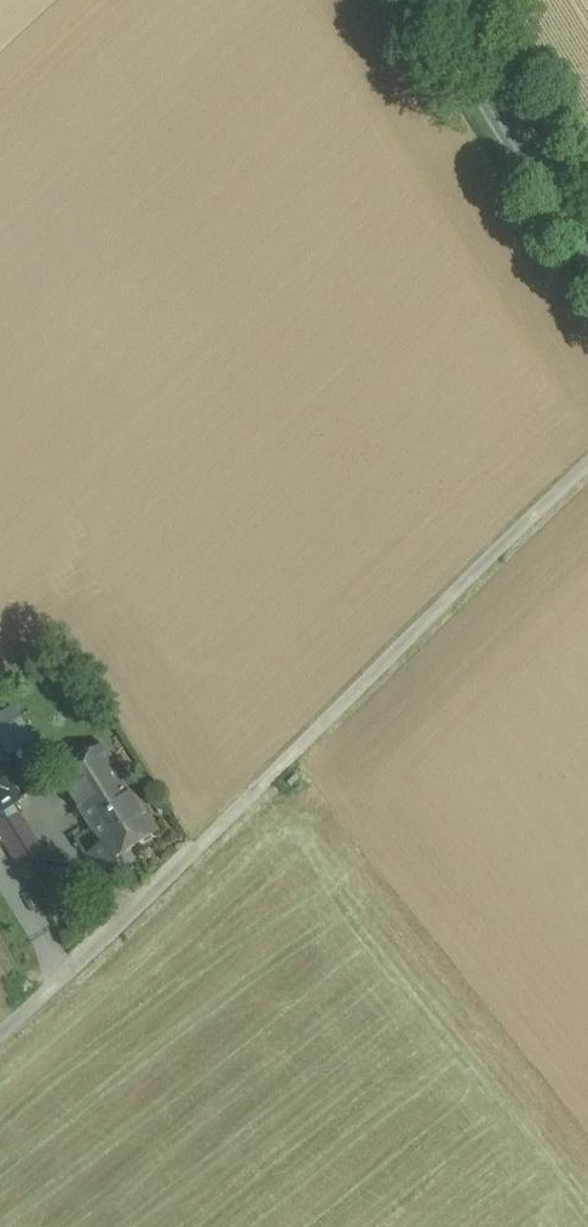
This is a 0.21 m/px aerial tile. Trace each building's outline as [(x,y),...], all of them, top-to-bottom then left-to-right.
[(158,832),(103,746),(58,774),(104,847),(90,856),(102,875),(119,864),(115,859),(158,832)] [(15,804),(18,801),(0,773),(0,813),(15,804)] [(15,804),(0,813),(0,831),(10,847),(32,834),(33,833),(15,804)] [(32,834),(10,847),(14,855),(36,841),(32,834)] [(36,841),(14,855),(29,877),(50,864),(36,841)]
